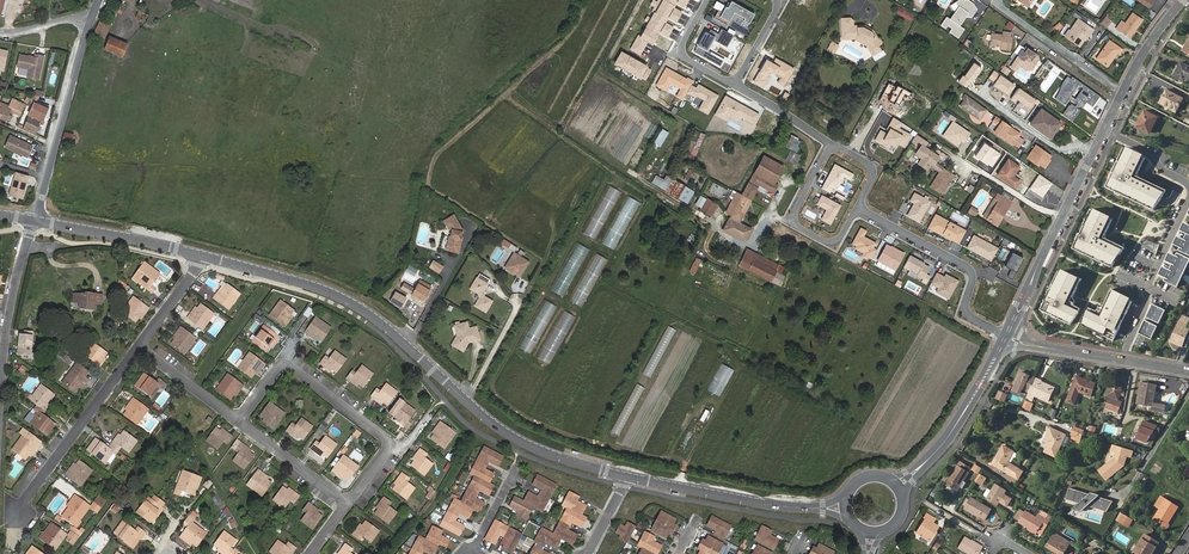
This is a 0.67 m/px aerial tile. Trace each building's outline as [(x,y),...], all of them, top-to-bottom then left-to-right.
[(666,19),(674,5),(664,0),(662,0),(655,13),(654,12),(641,36),(639,34),(631,49),(640,54),(647,42),(653,45),(667,19),(666,19)] [(1149,9),(1156,0),(1136,0),(1149,9)] [(755,14),(731,1),(724,13),(718,10),(713,18),(727,26),(733,15),(750,24),(755,14)] [(682,12),(674,7),(668,18),(677,22),(682,12)] [(1149,9),(1145,15),(1151,20),(1155,14),(1149,9)] [(136,17),(147,22),(150,14),(139,10),(136,17)] [(914,15),(904,10),(901,15),(911,21),(914,15)] [(1133,29),(1135,30),(1142,20),(1133,14),(1125,24),(1121,21),(1115,29),(1128,39),(1133,33),(1131,31),(1133,29)] [(1104,17),(1100,23),(1105,27),(1109,21),(1104,17)] [(868,44),(875,56),(882,52),(880,47),(881,46),(882,43),(881,41),(878,40),(874,32),(864,26),(855,27),(855,21),(852,19),(843,19),(843,30),(848,30),(848,35),(853,35),(853,38),(858,38),(868,44)] [(1078,19),(1069,31),(1070,32),(1066,38),(1072,42),(1073,40),(1079,45),(1083,40),(1085,37),(1086,38),(1089,35),(1089,36),(1093,30),(1078,19)] [(93,34),(104,38),(109,25),(98,20),(93,34)] [(1063,27),(1059,22),(1054,27),(1058,31),(1063,27)] [(674,27),(666,23),(660,34),(668,39),(674,27)] [(956,24),(950,33),(959,39),(965,30),(956,24)] [(733,35),(721,29),(718,34),(710,29),(708,33),(706,31),(697,45),(707,51),(713,40),(715,40),(727,47),(733,35)] [(873,57),(875,56),(868,44),(858,38),(853,38),(853,35),(848,35),(848,30),(843,30),(843,41),(855,41),(867,47),(873,57)] [(1011,32),(1003,31),(1002,35),(991,33),(990,45),(1000,47),(1000,49),(1010,50),(1012,37),(1011,37),(1011,32)] [(122,56),(127,44),(110,36),(104,49),(122,56)] [(1112,58),(1113,59),(1118,53),(1120,54),(1123,49),(1109,39),(1096,59),(1108,67),(1112,61),(1110,60),(1112,58)] [(838,45),(834,43),(830,51),(835,53),(838,45)] [(1024,47),(1009,67),(1015,72),(1019,66),(1026,71),(1031,69),(1038,60),(1037,55),(1024,47)] [(4,71),(8,51),(0,49),(0,70),(4,71)] [(648,66),(621,50),(613,64),(641,79),(641,77),(646,80),(651,70),(647,67),(648,66)] [(32,57),(20,55),(18,66),(29,68),(28,77),(39,79),(44,56),(36,54),(35,57),(32,56),(32,57)] [(775,57),(773,62),(766,58),(752,82),(762,88),(771,73),(780,78),(777,84),(784,87),(795,68),(775,57)] [(1181,62),(1174,76),(1184,82),(1186,78),(1188,80),(1188,67),(1181,62)] [(1006,75),(1010,70),(1004,66),(1000,71),(1006,75)] [(665,67),(655,85),(666,91),(670,83),(680,89),(676,97),(682,100),(687,93),(691,85),(693,82),(665,67)] [(1072,106),(1074,106),(1084,92),(1071,83),(1056,104),(1067,112),(1072,106)] [(696,88),(691,85),(687,93),(701,101),(697,109),(708,115),(719,95),(698,84),(696,88)] [(889,90),(885,97),(889,100),(893,93),(889,90)] [(1177,112),(1183,99),(1167,90),(1160,103),(1177,112)] [(966,99),(961,106),(980,119),(987,110),(966,94),(963,98),(966,99)] [(760,114),(725,95),(714,115),(727,121),(730,117),(739,122),(741,118),(754,125),(760,114)] [(13,99),(10,106),(0,102),(0,118),(7,121),(12,110),(22,115),(26,105),(13,99)] [(31,114),(24,129),(35,134),(41,122),(43,116),(45,117),(49,106),(44,104),(44,105),(35,101),(30,114),(31,114)] [(1056,129),(1061,123),(1041,109),(1037,115),(1038,116),(1031,125),(1042,133),(1043,131),(1049,135),(1055,128),(1056,129)] [(1158,117),(1145,110),(1136,127),(1149,134),(1158,117)] [(993,123),(997,126),(1001,121),(996,118),(993,123)] [(940,135),(949,123),(943,119),(935,131),(940,135)] [(969,132),(952,120),(947,128),(950,131),(946,136),(957,144),(960,139),(963,141),(969,132)] [(1002,139),(1001,140),(1012,147),(1013,146),(1017,149),(1023,141),(1018,138),(1020,135),(1001,121),(997,126),(992,134),(998,138),(999,137),(1002,139)] [(684,151),(686,151),(682,159),(691,164),(705,135),(694,129),(684,151)] [(68,143),(71,143),(73,134),(64,132),(60,148),(66,150),(68,143)] [(927,142),(916,135),(911,142),(915,144),(917,141),(920,142),(921,141),(925,145),(927,142)] [(33,146),(11,136),(6,147),(15,151),(16,153),(20,155),(21,154),(28,157),(30,153),(29,152),(30,150),(31,149),(33,146)] [(792,149),(797,139),(791,136),(786,145),(792,149)] [(797,152),(802,142),(797,139),(792,149),(797,152)] [(921,146),(915,155),(921,159),(918,165),(925,170),(930,163),(933,165),(937,159),(933,156),(934,154),(921,146)] [(1035,146),(1027,158),(1038,165),(1039,164),(1044,168),(1049,161),(1047,159),(1049,156),(1035,146)] [(1137,153),(1127,149),(1125,154),(1122,153),(1115,166),(1112,172),(1113,173),(1111,179),(1109,178),(1105,187),(1115,191),(1116,190),(1120,192),(1119,194),(1120,194),(1129,198),(1130,197),(1135,199),(1134,201),(1135,201),(1137,202),(1138,201),(1142,203),(1141,204),(1153,210),(1164,194),(1162,193),(1164,189),(1150,182),(1149,185),(1143,182),(1144,180),(1139,177),(1138,179),(1134,177),(1135,173),(1137,174),(1142,165),(1139,164),(1142,157),(1136,153),(1137,153)] [(791,150),(786,159),(799,166),(804,157),(791,150)] [(763,155),(742,195),(751,200),(756,189),(759,185),(768,190),(773,192),(777,186),(774,184),(783,166),(763,155)] [(1019,166),(1008,159),(997,175),(1015,187),(1019,180),(1013,176),(1019,166)] [(853,175),(834,165),(822,189),(829,192),(832,187),(835,188),(841,175),(850,180),(853,175)] [(954,175),(941,168),(929,187),(939,194),(948,181),(949,182),(954,175)] [(693,171),(689,169),(684,180),(687,182),(693,171)] [(16,172),(14,179),(14,178),(9,195),(23,199),(28,182),(27,182),(29,176),(16,172)] [(684,185),(674,180),(667,192),(677,197),(684,185)] [(765,194),(768,190),(759,185),(756,189),(765,194)] [(990,213),(986,211),(983,216),(998,225),(1009,206),(1004,203),(1006,198),(992,190),(989,195),(994,198),(998,200),(990,213)] [(742,195),(737,192),(726,212),(731,215),(741,220),(751,200),(742,195)] [(931,200),(914,192),(910,200),(914,202),(907,216),(919,222),(931,200)] [(841,205),(821,194),(816,204),(826,210),(821,219),(830,224),(841,205)] [(633,212),(639,202),(628,195),(621,206),(633,212)] [(709,203),(716,207),(717,205),(707,198),(701,209),(704,211),(709,203)] [(986,211),(990,213),(998,200),(994,198),(986,211)] [(711,215),(716,207),(709,203),(704,211),(711,215)] [(971,206),(967,212),(974,217),(978,211),(971,206)] [(1099,261),(1111,267),(1116,260),(1120,255),(1125,247),(1106,239),(1105,240),(1101,238),(1103,234),(1105,235),(1109,227),(1107,225),(1110,218),(1103,215),(1104,214),(1105,214),(1092,210),(1091,209),(1089,214),(1086,219),(1084,225),(1080,234),(1079,234),(1081,234),(1078,240),(1077,239),(1077,240),(1073,248),(1087,255),(1088,254),(1092,256),(1092,258),(1094,259),(1095,259),(1095,258),(1100,260),(1099,261)] [(613,248),(629,216),(618,210),(602,243),(613,248)] [(966,230),(935,214),(927,228),(959,244),(966,230)] [(739,222),(741,220),(731,215),(723,229),(745,240),(751,228),(739,222)] [(454,238),(452,237),(451,237),(447,250),(459,253),(462,240),(461,240),(463,232),(454,216),(445,221),(449,229),(454,230),(456,231),(454,238)] [(1188,255),(1188,225),(1183,222),(1179,230),(1186,234),(1184,239),(1177,236),(1173,244),(1180,248),(1179,250),(1188,255)] [(999,248),(973,234),(966,248),(992,262),(999,248)] [(508,249),(511,243),(504,239),(501,244),(508,249)] [(562,296),(588,249),(576,242),(550,290),(562,296)] [(905,253),(885,243),(875,262),(895,273),(905,253)] [(748,249),(740,266),(781,285),(785,276),(783,275),(786,268),(748,249)] [(513,252),(504,267),(519,276),(528,261),(513,252)] [(1023,258),(1013,252),(1006,265),(1012,268),(1007,278),(1012,281),(1023,258)] [(1176,286),(1188,260),(1188,259),(1177,253),(1176,256),(1169,252),(1165,261),(1172,264),(1169,270),(1162,266),(1158,275),(1165,278),(1164,281),(1176,286)] [(587,268),(598,274),(607,259),(595,253),(587,268)] [(932,266),(910,255),(903,267),(926,278),(932,266)] [(444,266),(434,260),(429,268),(440,274),(444,266)] [(154,278),(158,273),(145,263),(133,279),(152,293),(156,287),(156,286),(157,286),(157,285),(156,284),(155,283),(150,279),(152,277),(154,278)] [(417,272),(410,267),(407,272),(415,276),(417,272)] [(588,294),(597,278),(584,271),(570,300),(581,306),(587,294),(588,294)] [(1078,278),(1059,271),(1052,284),(1055,286),(1053,291),(1050,290),(1047,296),(1045,299),(1044,301),(1043,303),(1042,305),(1040,310),(1042,311),(1044,312),(1050,315),(1056,317),(1070,324),(1078,312),(1076,310),(1077,307),(1073,305),(1074,303),(1068,300),(1070,296),(1072,297),(1077,287),(1074,286),(1078,278)] [(943,277),(937,274),(932,284),(938,288),(935,293),(950,300),(958,280),(946,273),(943,277)] [(490,280),(480,274),(472,287),(473,289),(479,293),(480,297),(476,304),(477,307),(484,311),(487,310),(492,303),(491,300),(485,296),(483,292),(490,280)] [(1117,277),(1116,285),(1123,286),(1124,279),(1117,277)] [(420,282),(419,284),(429,291),(431,288),(420,282)] [(429,291),(419,284),(412,295),(423,302),(429,291)] [(1052,284),(1051,284),(1046,295),(1047,296),(1050,290),(1053,291),(1055,286),(1052,284)] [(227,285),(223,289),(219,295),(217,294),(214,298),(229,309),(240,294),(227,285)] [(1088,311),(1083,326),(1097,332),(1103,335),(1113,340),(1123,320),(1120,319),(1123,313),(1126,314),(1132,302),(1115,291),(1111,299),(1108,297),(1103,307),(1106,308),(1104,312),(1098,309),(1097,311),(1092,309),(1091,313),(1088,311)] [(72,303),(80,304),(79,309),(93,310),(94,304),(101,305),(103,295),(86,293),(85,295),(73,294),(72,303)] [(1165,305),(1168,297),(1154,293),(1151,301),(1165,305)] [(412,295),(410,298),(417,302),(418,301),(422,303),(423,302),(412,295)] [(122,312),(136,322),(139,317),(143,311),(145,313),(148,309),(133,297),(122,312)] [(1168,299),(1164,307),(1174,312),(1178,303),(1168,299)] [(545,300),(535,318),(546,323),(556,306),(545,300)] [(286,321),(290,315),(294,311),(280,301),(269,316),(285,327),(288,323),(286,321)] [(214,314),(199,303),(188,318),(203,329),(214,314)] [(1152,304),(1147,315),(1160,322),(1166,310),(1152,304)] [(563,311),(557,323),(567,328),(573,316),(563,311)] [(1179,320),(1188,324),(1187,327),(1188,328),(1188,313),(1188,314),(1183,312),(1179,320)] [(332,328),(316,317),(305,333),(322,344),(332,328)] [(1159,325),(1146,319),(1140,331),(1152,338),(1159,325)] [(1179,320),(1170,342),(1182,347),(1188,329),(1188,328),(1187,327),(1188,324),(1179,320)] [(415,328),(419,331),(424,323),(420,321),(415,328)] [(459,335),(453,345),(463,351),(469,340),(479,338),(477,329),(470,331),(467,322),(456,324),(459,335)] [(275,346),(278,343),(281,339),(264,326),(253,341),(267,352),(273,344),(275,346)] [(181,328),(173,338),(175,339),(172,344),(185,353),(196,338),(181,328)] [(31,356),(33,336),(19,335),(17,355),(31,356)] [(469,340),(463,351),(465,352),(470,342),(480,339),(479,338),(469,340)] [(106,353),(94,344),(85,355),(92,361),(90,364),(97,370),(100,366),(98,364),(106,353)] [(325,364),(332,369),(336,372),(346,359),(334,351),(328,359),(325,357),(320,363),(324,366),(325,364)] [(259,367),(261,368),(264,364),(249,353),(238,367),(252,377),(259,367)] [(75,393),(79,388),(83,382),(85,383),(88,379),(85,377),(78,372),(82,366),(77,362),(62,383),(75,393)] [(719,397),(734,370),(721,363),(707,390),(719,397)] [(346,378),(350,381),(352,379),(358,384),(363,387),(372,374),(361,365),(354,374),(351,372),(346,378)] [(19,370),(25,374),(28,370),(22,366),(19,370)] [(78,372),(85,377),(89,371),(82,366),(78,372)] [(1022,389),(1028,392),(1035,378),(1020,372),(1012,390),(1020,393),(1022,389)] [(135,385),(150,396),(156,389),(158,390),(160,387),(163,389),(166,385),(159,379),(156,383),(144,374),(135,385)] [(230,399),(233,394),(238,388),(240,390),(243,386),(228,374),(217,389),(230,399)] [(1074,404),(1078,393),(1090,397),(1095,383),(1075,376),(1066,401),(1074,404)] [(1028,392),(1025,399),(1031,401),(1034,395),(1048,401),(1054,387),(1040,381),(1041,380),(1035,378),(1028,392)] [(1117,400),(1119,395),(1121,391),(1121,390),(1121,389),(1121,388),(1120,386),(1119,385),(1118,384),(1117,384),(1116,383),(1114,383),(1113,383),(1112,383),(1111,384),(1110,385),(1109,386),(1105,396),(1108,397),(1104,408),(1117,413),(1122,402),(1117,400)] [(1156,385),(1140,383),(1137,404),(1150,406),(1152,407),(1151,410),(1162,412),(1164,404),(1153,402),(1156,385)] [(370,396),(374,399),(376,397),(382,402),(386,405),(396,391),(386,384),(379,392),(375,389),(370,396)] [(32,397),(31,395),(28,399),(38,406),(45,411),(50,403),(48,401),(53,395),(41,385),(32,397)] [(999,391),(995,399),(1003,402),(1006,395),(999,391)] [(124,415),(137,424),(148,410),(133,398),(130,403),(132,404),(124,415)] [(271,423),(269,425),(273,428),(277,421),(274,419),(280,410),(269,402),(260,415),(265,418),(271,423)] [(406,425),(404,427),(408,430),(413,423),(410,420),(416,412),(405,404),(395,417),(400,420),(406,425)] [(29,422),(47,435),(55,424),(42,414),(45,411),(38,406),(35,409),(37,411),(34,415),(29,422)] [(25,419),(29,422),(34,415),(30,412),(25,419)] [(292,431),(298,436),(303,439),(312,426),(301,418),(294,426),(291,424),(286,430),(290,433),(292,431)] [(328,425),(323,421),(319,427),(324,431),(328,425)] [(1147,443),(1157,426),(1143,422),(1136,440),(1147,443)] [(441,424),(437,428),(439,429),(435,436),(432,440),(444,450),(456,435),(441,424)] [(34,449),(35,450),(37,448),(42,441),(24,428),(20,433),(23,435),(12,450),(25,459),(34,449)] [(230,436),(226,434),(225,436),(219,432),(214,428),(205,441),(215,449),(222,440),(226,443),(230,436)] [(1049,441),(1047,444),(1044,451),(1055,457),(1065,435),(1050,428),(1045,439),(1049,441)] [(1071,435),(1079,438),(1082,431),(1074,428),(1071,435)] [(313,435),(319,439),(323,433),(318,429),(313,435)] [(114,441),(111,445),(118,450),(121,447),(129,452),(137,441),(124,432),(116,442),(114,441)] [(315,449),(322,453),(326,456),(336,444),(324,436),(318,443),(315,441),(309,448),(313,451),(315,449)] [(113,452),(115,454),(118,450),(111,445),(108,448),(104,446),(103,447),(100,445),(101,443),(95,439),(87,450),(97,457),(98,455),(107,461),(113,452)] [(242,448),(243,445),(240,443),(235,449),(238,452),(232,461),(243,469),(253,456),(248,453),(242,448)] [(1132,451),(1112,445),(1110,450),(1111,452),(1114,452),(1112,459),(1097,471),(1105,480),(1123,466),(1126,457),(1130,457),(1132,451)] [(1013,452),(1002,446),(991,464),(1010,475),(1015,467),(1007,462),(1013,452)] [(504,466),(508,457),(490,447),(483,460),(490,464),(492,460),(494,461),(504,466)] [(421,450),(417,454),(419,456),(415,462),(411,467),(424,476),(433,465),(425,458),(427,455),(421,450)] [(337,471),(344,476),(348,479),(358,466),(347,458),(340,466),(337,463),(332,470),(336,473),(337,471)] [(494,483),(499,474),(489,468),(488,468),(490,464),(483,460),(476,473),(480,476),(494,483)] [(92,471),(79,461),(76,465),(71,471),(69,470),(66,474),(81,485),(92,471)] [(952,477),(947,486),(957,492),(968,473),(957,466),(951,476),(952,477)] [(261,472),(263,470),(260,467),(254,474),(258,477),(252,485),(263,493),(272,480),(268,477),(261,472)] [(183,471),(174,493),(179,495),(180,495),(182,496),(185,495),(186,492),(195,495),(201,478),(183,471)] [(402,479),(397,485),(394,490),(407,500),(415,489),(407,482),(409,479),(403,473),(400,477),(402,479)] [(985,478),(980,475),(975,482),(981,486),(985,478)] [(494,494),(498,486),(494,483),(480,476),(473,489),(480,493),(482,488),(484,489),(494,494)] [(553,499),(560,486),(542,476),(537,485),(546,489),(548,491),(546,495),(553,499)] [(986,500),(997,506),(999,503),(1006,507),(1010,500),(1006,497),(1004,500),(1001,498),(1006,491),(995,484),(991,491),(987,498),(986,500)] [(293,496),(287,491),(283,488),(273,500),(284,508),(290,500),(294,503),(299,496),(295,494),(293,496)] [(1089,494),(1069,488),(1065,500),(1079,504),(1084,509),(1087,506),(1106,512),(1113,501),(1098,497),(1100,495),(1091,493),(1089,494)] [(430,499),(435,492),(431,489),(426,496),(430,499)] [(480,497),(478,496),(480,493),(473,489),(465,502),(478,508),(484,512),(489,502),(480,497)] [(546,512),(553,499),(546,495),(544,498),(542,497),(533,492),(528,502),(538,507),(546,512)] [(99,496),(106,502),(108,498),(101,493),(99,496)] [(581,497),(574,493),(567,506),(571,508),(584,516),(590,506),(581,501),(579,500),(581,497)] [(75,495),(72,499),(74,501),(62,516),(77,527),(80,522),(79,521),(90,506),(75,495)] [(106,502),(99,496),(94,502),(101,507),(106,502)] [(530,520),(538,507),(528,502),(519,497),(514,506),(523,510),(525,512),(523,516),(530,520)] [(150,522),(153,517),(158,511),(160,512),(163,509),(148,498),(137,512),(150,522)] [(383,503),(379,510),(376,514),(389,524),(397,513),(388,506),(391,503),(384,498),(381,502),(383,503)] [(478,508),(465,502),(460,498),(453,512),(459,515),(461,511),(463,512),(473,518),(478,508)] [(970,498),(964,509),(979,518),(980,517),(985,520),(991,510),(970,498)] [(1154,518),(1164,525),(1170,516),(1171,517),(1177,508),(1165,500),(1154,518)] [(94,502),(90,507),(97,513),(101,508),(94,502)] [(321,516),(317,513),(310,508),(312,506),(308,504),(303,510),(306,513),(300,521),(312,529),(321,516)] [(584,516),(571,508),(564,521),(572,526),(574,521),(576,522),(585,527),(590,519),(584,516)] [(1019,510),(1014,519),(1020,522),(1025,513),(1019,510)] [(459,520),(457,519),(459,515),(453,512),(446,524),(464,535),(464,534),(469,526),(459,520)] [(1020,522),(1019,523),(1036,534),(1043,522),(1047,525),(1049,522),(1037,515),(1035,518),(1025,512),(1025,513),(1020,522)] [(677,527),(680,522),(676,520),(676,521),(673,520),(674,519),(666,514),(661,523),(676,532),(679,528),(677,527)] [(1129,528),(1133,520),(1123,514),(1119,522),(1129,528)] [(190,515),(183,524),(188,527),(180,537),(184,540),(186,538),(196,546),(206,533),(192,522),(195,518),(191,516),(190,515)] [(926,528),(920,538),(930,543),(938,529),(933,525),(935,521),(926,516),(924,520),(927,522),(924,527),(926,528)] [(726,542),(733,529),(715,519),(710,528),(719,533),(721,534),(719,538),(726,542)] [(362,527),(357,533),(354,538),(367,547),(375,536),(367,530),(369,526),(363,521),(360,525),(362,527)] [(504,535),(505,533),(509,535),(513,527),(512,527),(500,521),(490,538),(500,544),(504,535)] [(576,544),(581,534),(572,530),(570,528),(572,526),(564,521),(557,534),(561,537),(564,538),(572,542),(576,544)] [(146,533),(138,527),(135,531),(122,522),(114,533),(127,543),(129,541),(134,544),(140,535),(143,537),(146,533)] [(51,523),(48,528),(50,529),(42,540),(55,549),(66,534),(51,523)] [(673,537),(676,532),(661,523),(656,532),(663,537),(664,536),(666,537),(665,538),(670,541),(672,536),(673,537)] [(631,541),(638,528),(635,527),(631,524),(629,528),(627,526),(626,527),(622,534),(625,535),(623,539),(630,543),(631,541)] [(444,535),(443,534),(444,530),(436,526),(430,538),(442,545),(448,548),(453,539),(444,535)] [(519,547),(526,534),(512,527),(513,527),(509,535),(513,538),(512,539),(508,548),(516,553),(519,547)] [(78,536),(81,533),(74,528),(72,532),(73,532),(78,536)] [(564,538),(561,537),(557,534),(546,528),(539,541),(546,545),(548,541),(550,542),(560,547),(564,538)] [(776,552),(781,542),(771,536),(770,535),(771,533),(764,529),(757,542),(776,552)] [(73,545),(79,537),(78,536),(73,532),(72,532),(71,531),(68,535),(69,536),(72,538),(70,542),(73,545)] [(224,553),(230,553),(233,550),(230,547),(236,540),(224,531),(214,545),(225,553),(224,553)] [(1117,531),(1112,536),(1116,539),(1117,539),(1125,545),(1129,540),(1117,531)] [(1055,533),(1052,537),(1060,542),(1063,538),(1055,533)] [(646,549),(655,553),(662,553),(665,548),(656,542),(654,541),(656,538),(649,534),(642,547),(646,549)] [(1138,553),(1152,553),(1159,543),(1145,534),(1135,552),(1138,553)] [(442,545),(430,538),(424,535),(417,548),(423,551),(425,548),(436,553),(437,553),(442,545)] [(1052,537),(1047,547),(1059,553),(1065,553),(1072,543),(1063,538),(1060,542),(1052,537)] [(726,546),(718,542),(717,543),(715,542),(716,541),(711,538),(708,544),(707,543),(705,547),(717,553),(721,553),(726,546)] [(965,553),(980,553),(983,549),(973,543),(973,544),(964,539),(958,550),(965,553)] [(290,551),(292,552),(296,548),(289,543),(286,547),(278,541),(275,544),(273,547),(279,553),(288,553),(290,551)] [(341,553),(348,553),(351,551),(344,546),(341,550),(343,551),(341,553)]
